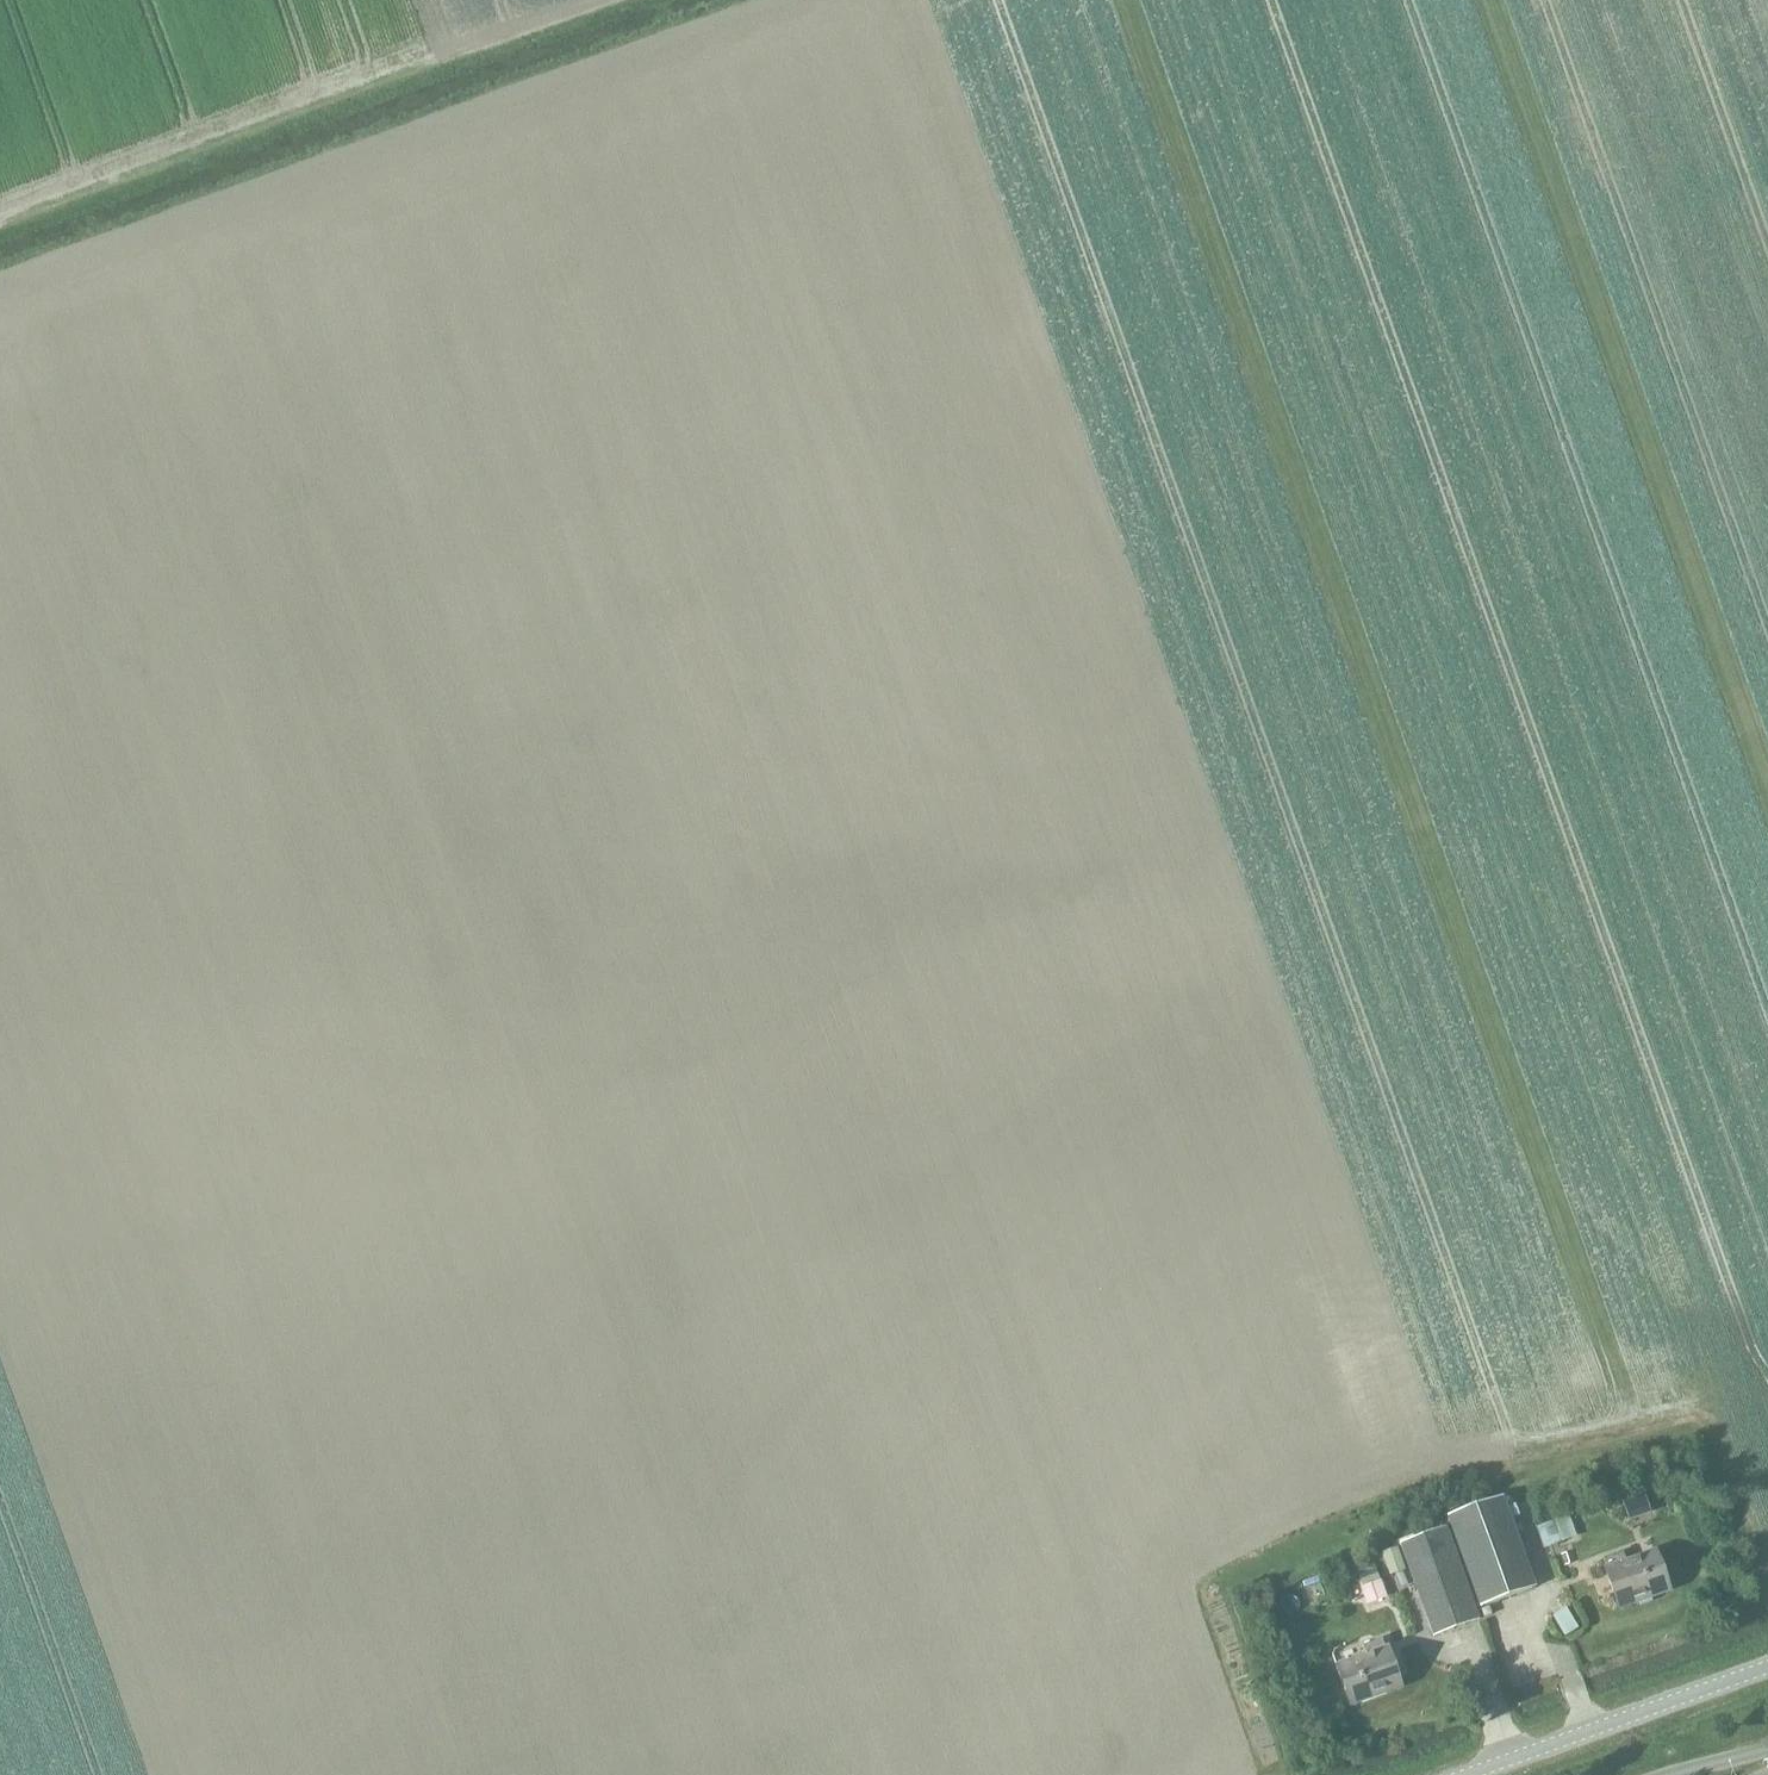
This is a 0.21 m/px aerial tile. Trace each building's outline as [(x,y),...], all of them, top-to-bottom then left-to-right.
[(1480,1609),(1536,1588),(1503,1497),(1448,1517),(1480,1609)] [(1636,1500),(1622,1504),(1628,1522),(1642,1518),(1636,1500)] [(1562,1541),(1577,1536),(1570,1515),(1555,1520),(1562,1541)] [(1434,1637),(1479,1620),(1446,1527),(1400,1544),(1434,1637)] [(1634,1604),(1670,1591),(1656,1552),(1606,1570),(1618,1605),(1632,1599),(1634,1604)] [(1381,1582),(1362,1589),(1368,1605),(1387,1598),(1381,1582)] [(1486,1620),(1496,1616),(1493,1609),(1483,1612),(1486,1620)] [(1388,1651),(1384,1640),(1364,1647),(1368,1658),(1337,1669),(1351,1706),(1387,1694),(1385,1689),(1400,1684),(1389,1650),(1388,1651)]
